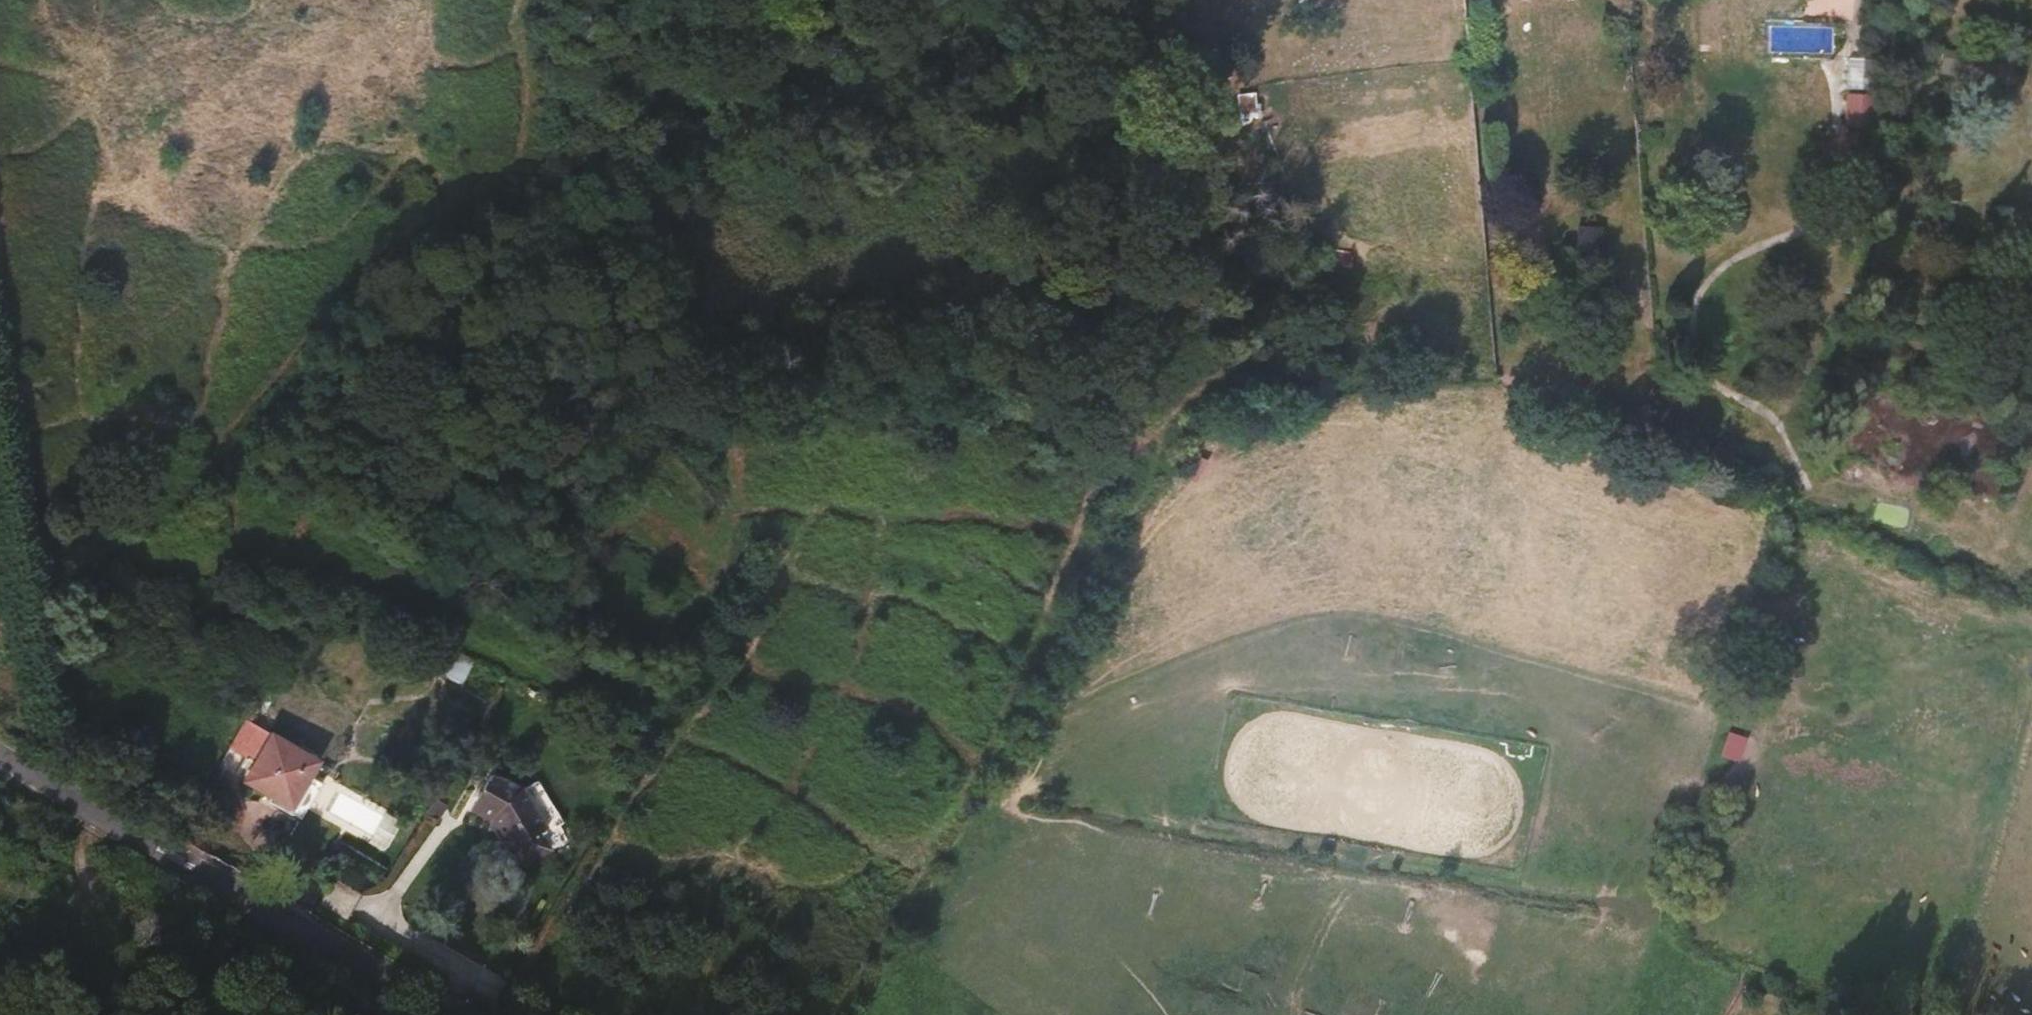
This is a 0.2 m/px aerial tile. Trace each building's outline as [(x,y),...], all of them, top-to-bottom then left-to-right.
[(1836,125),(1851,130),(1860,101),(1845,96),(1836,125)] [(456,650),(444,676),(463,685),(476,660),(456,650)] [(250,763),(268,729),(249,719),(232,754),(250,763)] [(303,820),(325,779),(309,770),(317,755),(268,729),(250,763),(243,777),(267,790),(262,800),(303,820)] [(1714,757),(1731,765),(1743,739),(1725,731),(1714,757)] [(525,792),(494,777),(473,813),(499,829),(527,869),(571,844),(566,834),(568,827),(539,781),(525,792)] [(388,851),(404,822),(388,813),(372,842),(388,851)]
